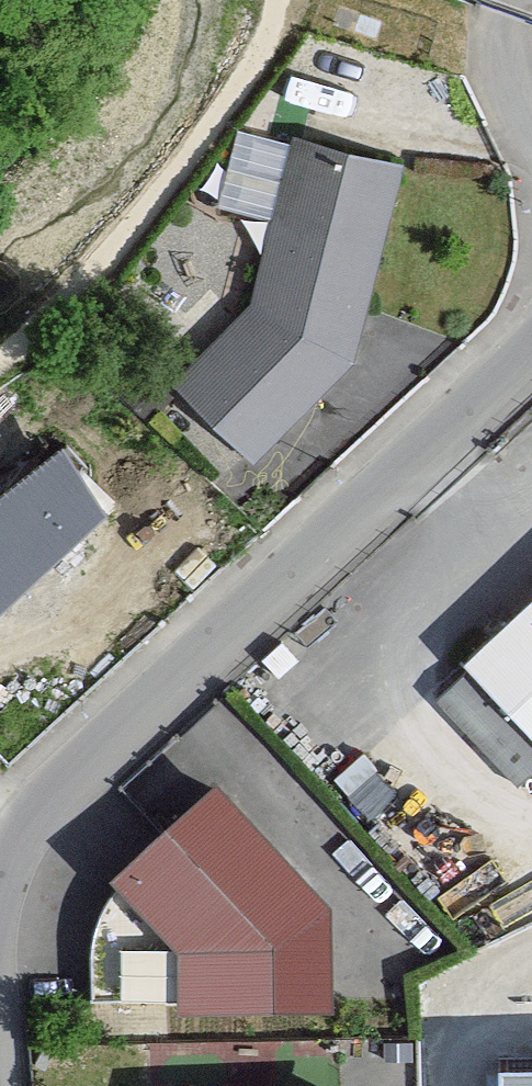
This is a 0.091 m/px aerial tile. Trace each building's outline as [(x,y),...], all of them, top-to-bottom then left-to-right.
[(388,166),(298,144),(258,307),(184,383),(251,448),(342,354),(354,305),(388,166)] [(55,449),(29,472),(63,509),(56,516),(70,531),(103,502),(55,449)] [(70,531),(56,516),(63,509),(29,472),(0,499),(0,593),(70,531)] [(481,645),(466,659),(531,729),(531,598),(481,645)] [(95,999),(328,996),(326,907),(221,792),(171,837),(166,842),(128,877),(138,887),(115,922),(108,960),(94,961),(95,999)] [(138,887),(128,877),(102,918),(94,961),(108,960),(115,922),(138,887)] [(501,1085),(531,1085),(531,1056),(501,1057),(501,1085)]
